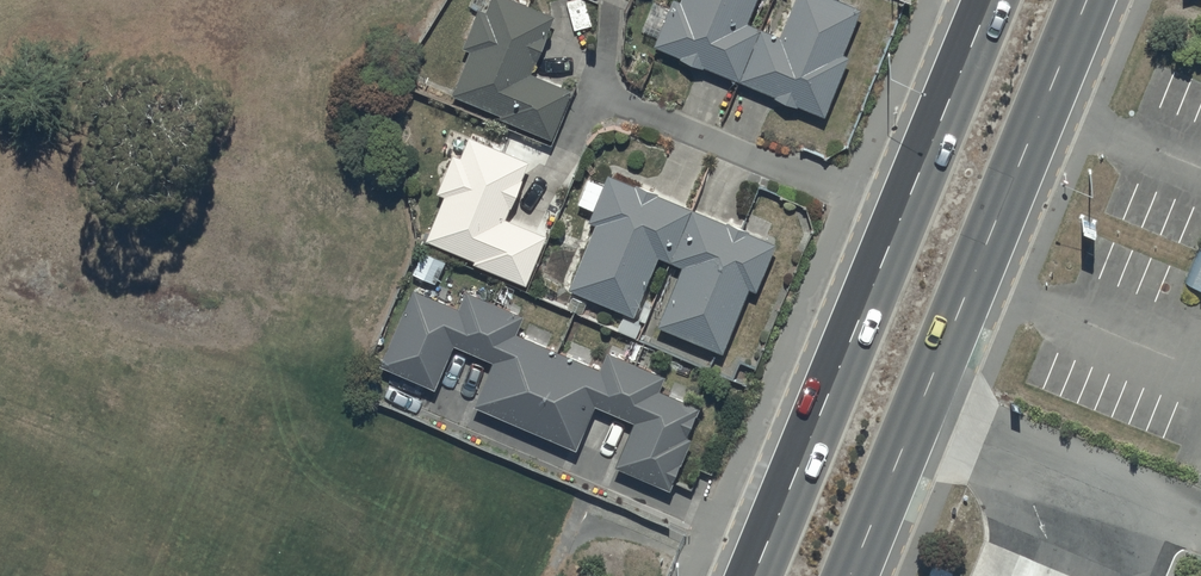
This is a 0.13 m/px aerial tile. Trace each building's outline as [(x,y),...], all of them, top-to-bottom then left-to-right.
[(531,67),(534,53),(537,55),(549,26),(548,25),(553,11),(527,0),(472,0),(470,5),(477,8),(463,42),(470,45),(452,89),(501,110),(500,112),(552,134),(572,84),(531,67)] [(860,3),(853,0),(789,0),(786,9),(791,11),(783,30),(748,17),(755,0),(671,0),(670,0),(655,0),(645,24),(657,29),(653,38),(680,49),(679,52),(702,61),(703,60),(777,89),(776,92),(797,100),(798,98),(825,108),(847,50),(842,48),(860,3)] [(506,214),(529,155),(469,130),(461,151),(453,148),(438,186),(444,188),(426,235),(476,255),(474,258),(528,279),(547,230),(506,214)] [(776,238),(609,168),(603,180),(588,174),(578,199),(593,205),(589,216),(595,219),(569,282),(632,308),(657,250),(682,260),(657,319),(722,346),(749,281),(757,284),(776,238)] [(412,281),(379,358),(433,382),(452,339),(492,356),(474,398),(576,444),(596,400),(634,417),(616,457),(670,481),(691,433),(688,431),(701,401),(661,384),(667,372),(609,346),(602,363),(514,324),(521,309),(465,285),(458,302),(412,281)]
